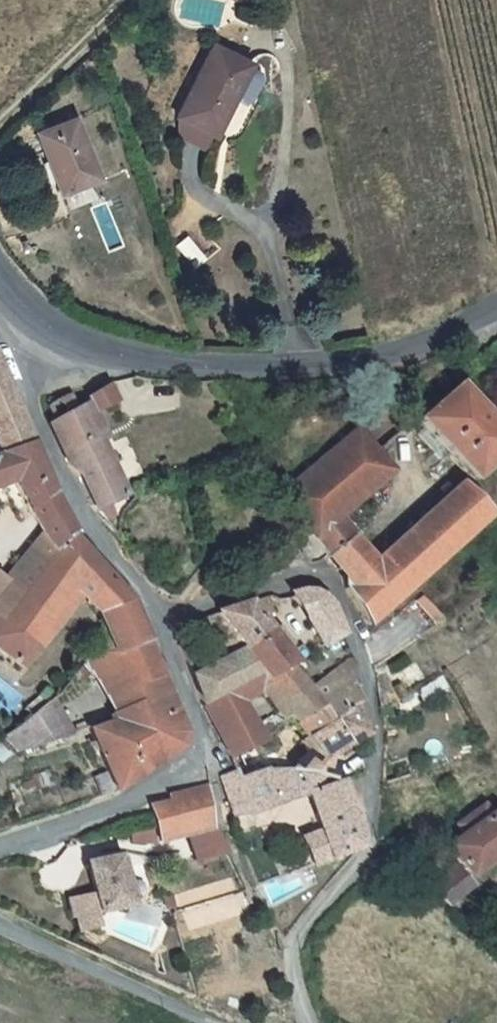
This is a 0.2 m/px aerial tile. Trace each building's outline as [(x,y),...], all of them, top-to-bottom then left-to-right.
[(251,67),(253,64),(217,45),(181,116),(218,135),(236,99),(246,104),(252,100),(262,80),(261,72),(251,67)] [(47,135),(68,194),(102,182),(80,123),(47,135)] [(4,347),(0,349),(0,416),(17,455),(42,445),(4,347)] [(82,405),(60,416),(61,418),(55,421),(73,463),(85,477),(96,503),(104,513),(132,501),(99,415),(124,401),(113,382),(92,394),(95,400),(82,405)] [(469,388),(427,425),(480,485),(496,470),(496,419),(469,388)] [(74,391),(53,402),(60,416),(82,405),(74,391)] [(469,489),(386,561),(351,521),(401,477),(365,433),(285,499),(315,541),(314,550),(324,562),(328,560),(345,583),(341,585),(376,631),(496,521),(496,520),(469,489)] [(26,477),(51,543),(16,580),(0,565),(0,620),(13,610),(84,536),(67,504),(42,445),(17,455),(0,461),(0,487),(26,477)] [(0,620),(0,633),(35,670),(96,605),(115,632),(125,657),(151,647),(134,604),(87,540),(84,536),(13,610),(0,620)] [(9,548),(0,539),(0,563),(9,548)] [(303,593),(290,593),(320,653),(321,655),(345,637),(334,619),(315,598),(303,593)] [(216,614),(243,648),(270,628),(248,604),(216,614)] [(216,614),(203,619),(226,658),(243,648),(216,614)] [(270,628),(243,648),(262,675),(269,685),(297,665),(270,628)] [(297,665),(322,703),(340,716),(361,708),(351,672),(361,668),(345,637),(321,655),(320,653),(297,665)] [(105,800),(118,794),(121,799),(185,754),(192,744),(151,647),(125,657),(103,662),(90,668),(118,731),(92,742),(111,780),(97,787),(105,800)] [(226,658),(188,673),(203,702),(262,675),(243,648),(226,658)] [(298,701),(301,711),(322,703),(297,665),(269,685),(262,675),(203,702),(228,753),(273,734),(298,701)] [(316,737),(295,771),(327,782),(338,767),(335,755),(372,742),(361,708),(340,716),(322,703),(301,711),(316,737)] [(82,746),(57,708),(14,742),(29,766),(82,746)] [(259,765),(282,767),(273,734),(228,753),(233,769),(259,765)] [(315,868),(355,852),(360,836),(350,802),(344,805),(336,784),(327,782),(295,771),(282,767),(259,765),(233,769),(217,776),(238,811),(257,809),(310,794),(325,833),(304,839),(315,868)] [(206,876),(237,862),(230,841),(223,839),(207,789),(171,797),(169,801),(175,820),(160,824),(164,842),(145,844),(150,861),(175,859),(194,852),(206,876)] [(444,879),(456,896),(460,902),(486,884),(480,875),(496,864),(496,817),(491,809),(466,826),(473,835),(457,846),(469,862),(444,879)] [(89,924),(92,939),(114,934),(111,919),(143,911),(131,860),(98,868),(104,896),(78,902),(84,925),(89,924)]
